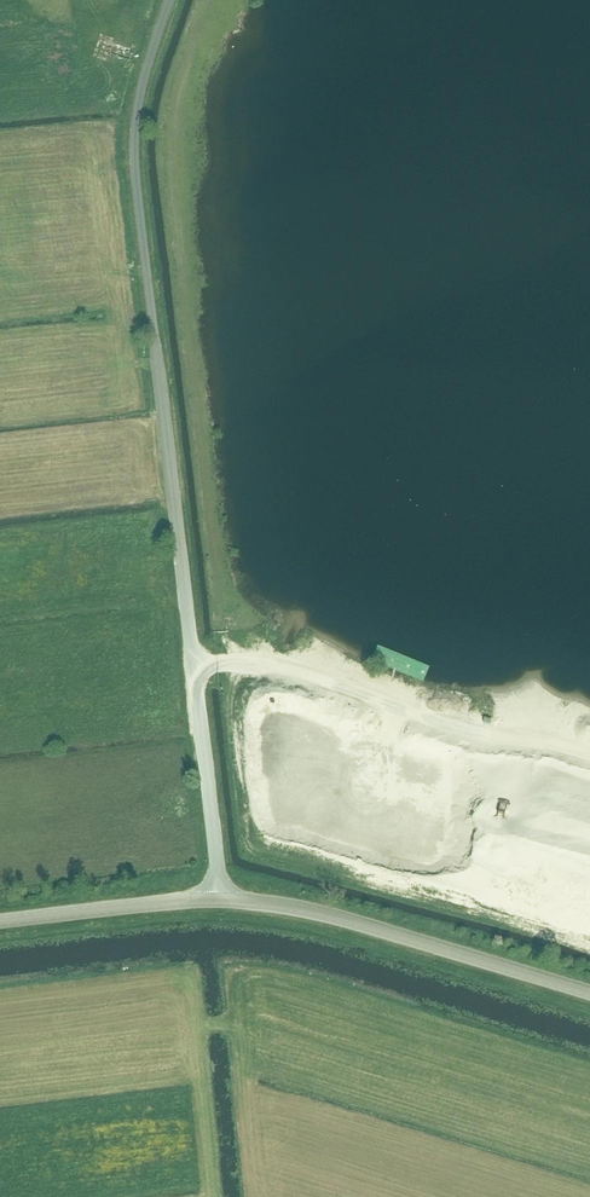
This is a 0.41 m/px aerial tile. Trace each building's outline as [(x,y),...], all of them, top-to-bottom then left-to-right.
[(114,51),(112,59),(130,66),(133,58),(114,51)]
